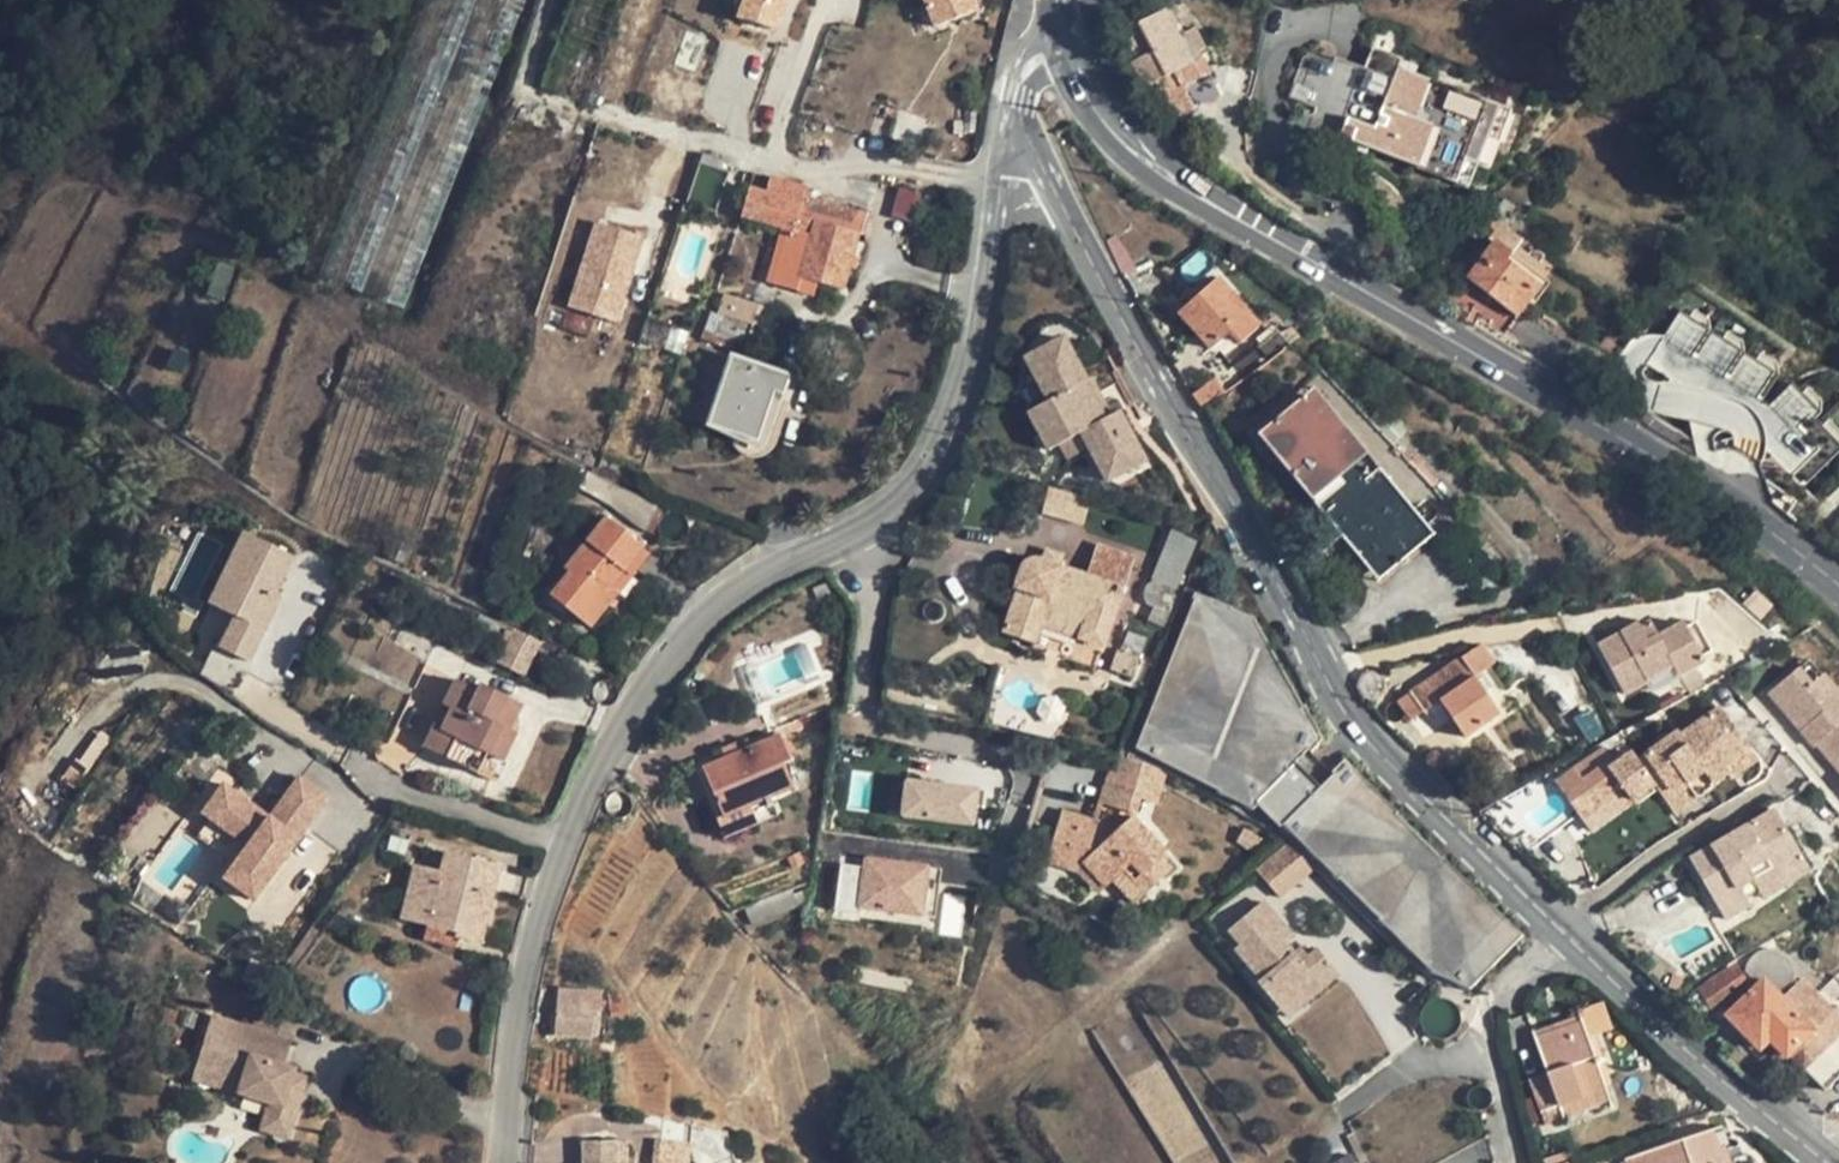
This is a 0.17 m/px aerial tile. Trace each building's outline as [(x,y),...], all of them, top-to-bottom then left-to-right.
[(478,0),(428,0),(319,276),(363,293),(478,0)] [(363,293),(404,309),(525,0),(478,0),(363,293)] [(780,30),(791,0),(743,0),(738,15),(780,30)] [(935,26),(983,3),(982,0),(926,0),(935,26)] [(1180,72),(1195,64),(1169,11),(1139,26),(1152,52),(1131,63),(1145,89),(1160,82),(1180,72)] [(1350,109),(1342,131),(1424,166),(1471,185),(1479,158),(1493,164),(1517,105),(1501,96),(1402,59),(1380,119),(1350,109)] [(1212,97),(1195,64),(1180,72),(1196,106),(1212,97)] [(1197,110),(1196,106),(1180,72),(1160,82),(1178,119),(1197,110)] [(909,80),(889,139),(923,149),(943,92),(909,80)] [(702,153),(699,164),(727,172),(730,162),(702,153)] [(786,229),(775,270),(772,284),(797,291),(801,277),(843,289),(859,234),(865,235),(870,215),(804,198),(807,187),(753,172),(740,216),(786,229)] [(621,323),(649,235),(598,218),(570,306),(621,323)] [(1505,336),(1519,316),(1542,286),(1510,261),(1514,255),(1497,242),(1469,279),(1454,299),(1505,336)] [(1181,316),(1212,350),(1231,336),(1239,345),(1261,323),(1221,279),(1181,316)] [(724,294),(717,313),(722,315),(717,334),(751,344),(764,306),(724,294)] [(1088,330),(1085,321),(1068,326),(1071,335),(1088,330)] [(1124,404),(1113,366),(1103,369),(1102,364),(1098,365),(1088,330),(1071,335),(1068,326),(1043,333),(1048,349),(1057,379),(1044,383),(1035,386),(1041,407),(1054,404),(1065,440),(1075,437),(1087,433),(1094,454),(1095,458),(1116,451),(1120,463),(1140,457),(1124,404)] [(1057,379),(1048,349),(1035,353),(1044,383),(1057,379)] [(731,356),(708,425),(758,441),(774,391),(783,394),(790,376),(731,356)] [(1667,360),(1639,408),(1655,418),(1678,432),(1695,404),(1705,409),(1717,389),(1667,360)] [(1195,397),(1202,406),(1214,398),(1208,387),(1195,397)] [(1373,569),(1423,529),(1426,526),(1314,393),(1311,395),(1259,437),(1306,492),(1370,569),(1373,569)] [(1065,440),(1054,404),(1041,407),(1052,443),(1065,440)] [(1367,416),(1352,430),(1425,511),(1440,497),(1367,416)] [(1094,454),(1087,433),(1075,437),(1082,458),(1094,454)] [(1120,463),(1116,451),(1095,458),(1098,470),(1120,463)] [(1090,498),(1088,496),(1049,485),(1041,512),(1080,524),(1090,498)] [(570,573),(551,596),(591,627),(611,602),(600,593),(607,585),(611,588),(644,547),(606,517),(565,569),(570,573)] [(252,659),(302,555),(247,529),(197,632),(252,659)] [(1159,579),(1184,584),(1195,536),(1170,530),(1159,579)] [(1086,574),(1059,565),(1040,559),(1034,559),(1023,562),(1014,589),(1016,591),(1003,629),(1038,640),(1042,625),(1047,609),(1086,620),(1081,637),(1105,645),(1133,557),(1095,545),(1086,574)] [(1043,547),(1040,559),(1059,565),(1063,553),(1043,547)] [(611,588),(607,585),(600,593),(611,602),(618,593),(611,588)] [(1771,607),(1748,585),(1736,598),(1759,620),(1771,607)] [(1261,801),(1309,750),(1323,735),(1257,614),(1199,592),(1139,743),(1255,806),(1261,801)] [(1042,625),(1081,637),(1086,620),(1047,609),(1042,625)] [(1695,622),(1684,628),(1697,651),(1701,657),(1712,652),(1695,622)] [(1697,651),(1684,628),(1682,623),(1656,637),(1648,623),(1637,629),(1636,626),(1597,647),(1623,694),(1648,681),(1651,680),(1661,674),(1672,668),(1677,676),(1704,661),(1701,657),(1697,651)] [(509,644),(499,663),(523,673),(539,642),(516,630),(514,634),(508,632),(503,642),(509,644)] [(1484,643),(1401,698),(1414,717),(1441,699),(1465,736),(1501,712),(1477,676),(1496,662),(1484,643)] [(1127,676),(1133,656),(1134,653),(1117,648),(1110,671),(1127,676)] [(1789,674),(1837,726),(1838,724),(1838,718),(1823,700),(1829,695),(1813,678),(1800,664),(1789,674)] [(1653,690),(1677,676),(1672,668),(1661,674),(1651,680),(1648,681),(1650,687),(1653,690)] [(1816,745),(1824,738),(1837,726),(1789,674),(1766,694),(1789,720),(1795,714),(1806,726),(1799,732),(1814,747),(1816,745)] [(1819,674),(1813,678),(1829,695),(1834,690),(1819,674)] [(441,732),(432,751),(479,775),(488,755),(502,762),(516,732),(510,729),(522,704),(482,684),(479,690),(457,679),(444,706),(452,710),(441,732)] [(1834,690),(1829,695),(1823,700),(1838,718),(1838,690),(1837,688),(1834,690)] [(1728,767),(1753,752),(1724,708),(1680,738),(1676,733),(1648,752),(1669,782),(1657,790),(1665,802),(1688,786),(1691,789),(1708,777),(1714,785),(1731,774),(1728,767)] [(1789,720),(1799,732),(1806,726),(1795,714),(1789,720)] [(1838,753),(1838,752),(1838,730),(1837,726),(1824,738),(1838,753)] [(423,747),(432,751),(441,732),(433,727),(423,747)] [(792,787),(789,779),(783,763),(790,760),(780,736),(702,769),(729,833),(777,813),(770,796),(792,787)] [(1816,745),(1828,759),(1838,753),(1824,738),(1816,745)] [(1653,785),(1636,760),(1632,755),(1625,760),(1621,753),(1611,759),(1604,749),(1556,781),(1577,813),(1617,785),(1630,800),(1653,785)] [(1261,801),(1285,822),(1331,770),(1309,750),(1261,801)] [(1111,752),(1101,785),(1136,795),(1146,764),(1111,752)] [(1648,752),(1636,760),(1653,785),(1657,790),(1669,782),(1648,752)] [(1759,760),(1753,752),(1728,767),(1731,774),(1733,778),(1759,760)] [(1838,770),(1838,769),(1838,755),(1838,753),(1828,759),(1832,763),(1838,770)] [(1525,933),(1345,757),(1331,770),(1285,822),(1426,970),(1469,988),(1525,933)] [(222,875),(259,902),(335,795),(302,771),(274,810),(226,777),(202,811),(245,842),(222,875)] [(903,816),(978,828),(985,785),(910,773),(903,816)] [(1136,795),(1101,785),(1095,804),(1129,816),(1136,795)] [(1577,813),(1592,835),(1634,807),(1630,800),(1617,785),(1577,813)] [(1740,888),(1755,879),(1802,852),(1798,844),(1778,809),(1692,858),(1726,919),(1750,905),(1740,888)] [(1129,819),(1114,831),(1103,840),(1085,835),(1089,824),(1059,814),(1051,840),(1070,846),(1066,859),(1085,866),(1104,888),(1115,881),(1133,902),(1166,877),(1158,863),(1162,859),(1129,819)] [(1114,831),(1089,824),(1085,835),(1103,840),(1114,831)] [(1299,865),(1306,859),(1289,839),(1284,844),(1299,865)] [(1096,896),(1104,888),(1085,866),(1066,859),(1070,846),(1051,840),(1044,862),(1074,874),(1083,881),(1096,896)] [(1272,887),(1299,865),(1284,844),(1256,868),(1272,887)] [(845,861),(837,904),(926,920),(936,863),(868,851),(866,865),(845,861)] [(1812,870),(1802,852),(1755,879),(1764,897),(1806,874),(1812,870)] [(415,865),(401,918),(427,925),(458,933),(457,937),(459,938),(482,943),(501,866),(446,853),(441,872),(415,865)] [(750,923),(809,900),(812,880),(744,906),(750,923)] [(1300,962),(1292,952),(1283,943),(1291,937),(1261,902),(1227,931),(1238,944),(1233,947),(1259,979),(1256,981),(1274,1002),(1293,986),(1303,999),(1338,973),(1319,949),(1308,957),(1300,962)] [(458,933),(427,925),(425,939),(456,947),(459,938),(457,937),(458,933)] [(1299,946),(1292,952),(1300,962),(1308,957),(1299,946)] [(1733,973),(1703,991),(1716,1011),(1746,990),(1733,973)] [(1770,1043),(1786,1060),(1790,1056),(1825,1092),(1838,1078),(1838,1021),(1832,1013),(1838,1006),(1838,981),(1836,977),(1817,996),(1770,1043)] [(1797,978),(1785,991),(1801,1009),(1814,996),(1797,978)] [(1762,983),(1729,1018),(1762,1051),(1770,1043),(1817,996),(1814,996),(1801,1009),(1785,991),(1779,997),(1762,983)] [(1284,1015),(1303,999),(1293,986),(1274,1002),(1284,1015)] [(558,992),(555,1034),(591,1037),(594,1010),(589,1009),(590,996),(558,992)] [(212,1015),(198,1058),(220,1065),(216,1076),(242,1084),(239,1093),(269,1102),(260,1128),(287,1137),(301,1096),(288,1092),(294,1073),(295,1068),(284,1064),(291,1040),(212,1015)] [(1535,1038),(1547,1075),(1557,1101),(1559,1105),(1604,1088),(1582,1022),(1535,1038)] [(192,1078),(213,1085),(216,1076),(220,1065),(198,1058),(192,1078)] [(301,1096),(307,1077),(294,1073),(288,1092),(301,1096)] [(1528,1080),(1539,1111),(1559,1105),(1557,1101),(1547,1075),(1528,1080)] [(242,1084),(216,1076),(213,1085),(239,1093),(242,1084)] [(1825,1092),(1838,1107),(1838,1078),(1825,1092)] [(1608,1099),(1604,1088),(1559,1105),(1562,1116),(1608,1099)] [(1562,1116),(1559,1105),(1539,1111),(1545,1126),(1564,1119),(1562,1116)] [(1637,1155),(1640,1162),(1724,1162),(1712,1129),(1637,1155)] [(655,1162),(692,1162),(693,1139),(656,1138),(655,1162)] [(584,1162),(618,1162),(617,1142),(583,1142),(584,1162)] [(1637,1155),(1625,1159),(1626,1162),(1640,1162),(1637,1155)]
